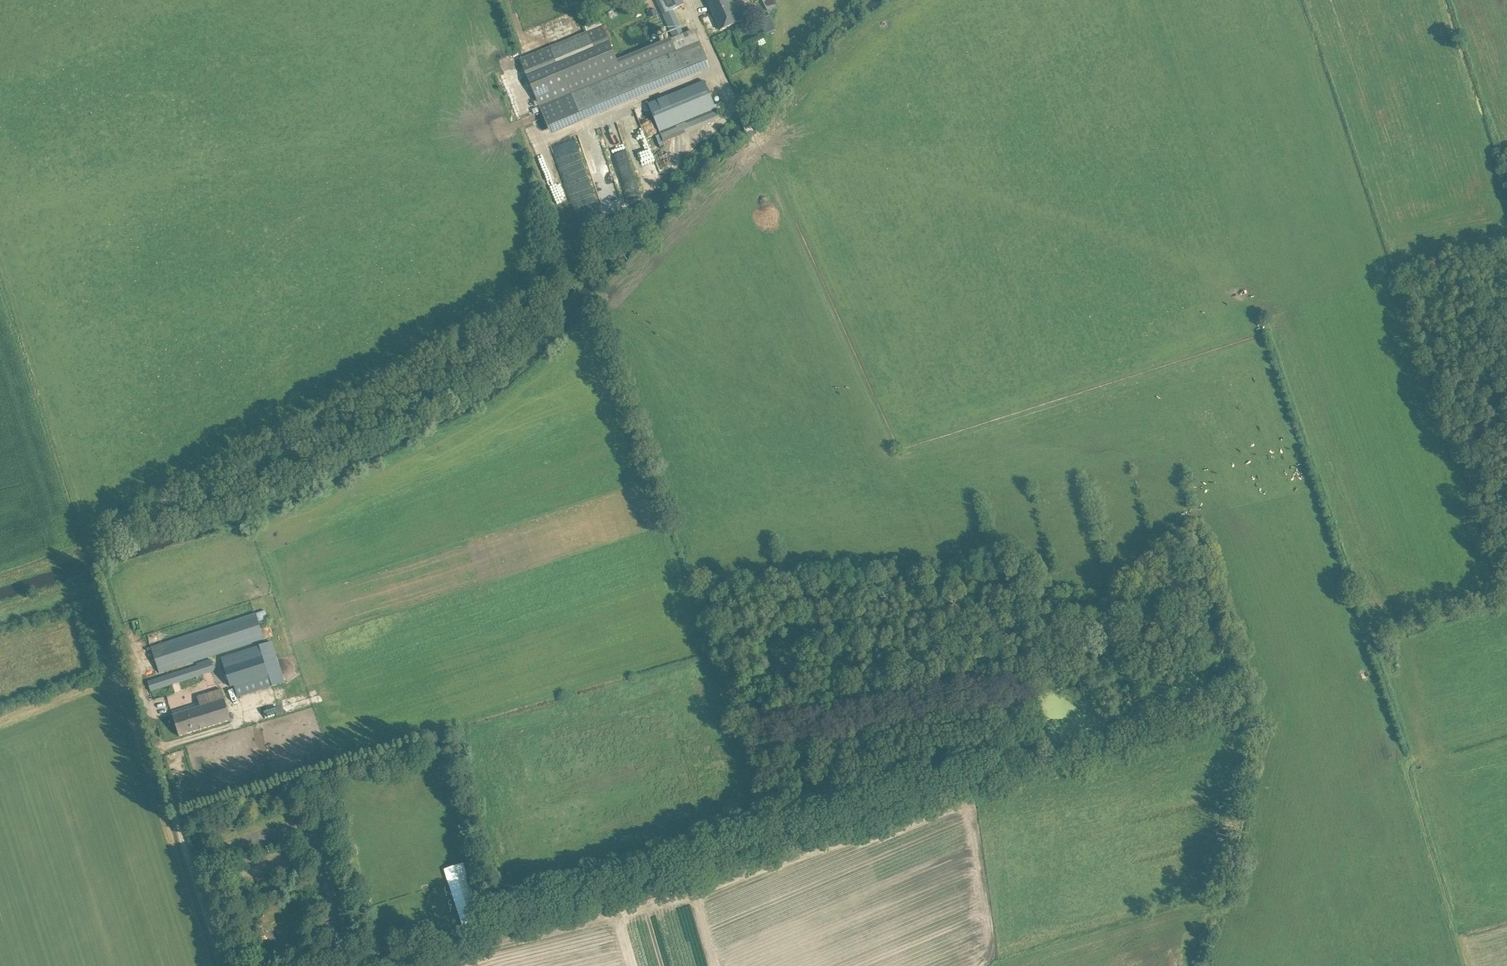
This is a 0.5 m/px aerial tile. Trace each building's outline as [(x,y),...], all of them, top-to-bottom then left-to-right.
[(684,37),(672,10),(684,5),(682,0),(656,0),(678,53),(572,97),(571,93),(540,106),(548,127),(645,87),(670,76),(684,70),(686,75),(703,68),(701,64),(707,61),(704,55),(705,55),(700,41),(699,41),(696,32),(684,37)] [(596,12),(607,5),(604,0),(599,0),(591,5),(596,12)] [(720,30),(746,18),(742,8),(735,11),(730,0),(707,0),(720,30)] [(774,30),(767,14),(755,20),(758,27),(761,25),(766,34),(774,30)] [(602,25),(520,59),(532,88),(598,62),(596,57),(613,50),(602,25)] [(648,104),(659,132),(722,106),(721,103),(715,105),(704,81),(648,104)] [(572,135),(551,141),(557,162),(561,161),(560,155),(576,151),(572,135)] [(255,612),(147,648),(148,650),(149,654),(153,652),(160,672),(264,637),(255,612)] [(221,657),(231,686),(234,685),(238,697),(285,682),(272,641),(221,657)] [(148,683),(148,684),(149,684),(152,691),(214,670),(210,659),(197,663),(197,665),(148,681),(149,682),(148,683)] [(173,715),(179,736),(231,720),(221,689),(197,696),(201,706),(173,715)] [(151,699),(155,717),(170,714),(166,696),(151,699)] [(477,921),(461,863),(441,868),(457,927),(477,921)] [(349,932),(352,945),(363,942),(360,929),(349,932)]
